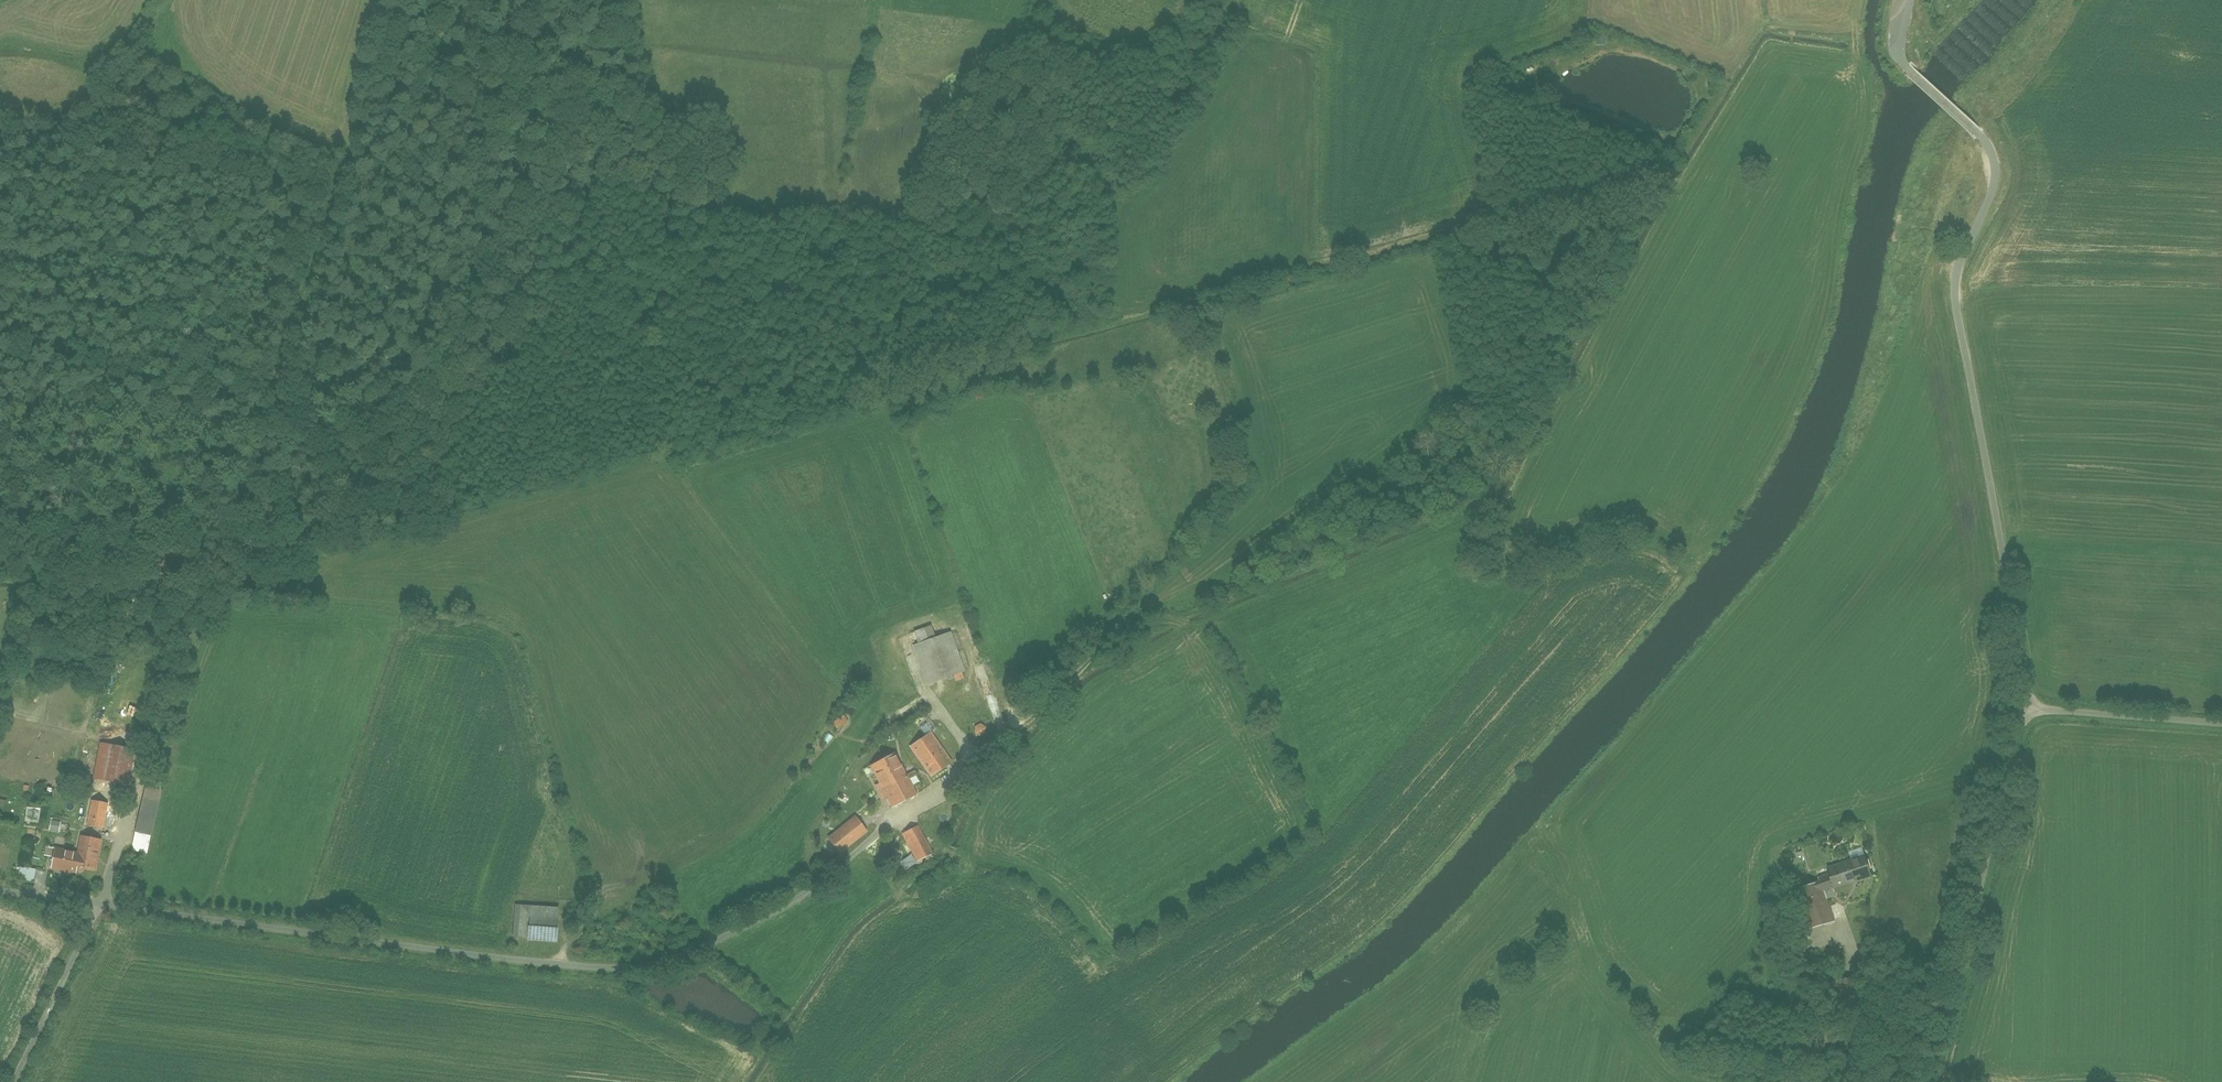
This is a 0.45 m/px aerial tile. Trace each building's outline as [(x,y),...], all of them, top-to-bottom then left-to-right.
[(918,647),(933,685),(964,672),(949,634),(918,647)] [(903,739),(935,782),(958,765),(932,730),(923,737),(916,729),(903,739)] [(89,782),(119,788),(128,746),(97,740),(89,782)] [(869,766),(889,812),(919,798),(899,753),(869,766)] [(85,831),(104,834),(110,804),(91,801),(85,831)] [(32,807),(30,825),(42,826),(44,808),(32,807)] [(147,817),(136,846),(150,851),(161,822),(147,817)] [(54,819),(53,829),(62,830),(63,820),(54,819)] [(901,831),(924,873),(941,864),(919,822),(901,831)] [(77,856),(53,851),(49,875),(90,882),(97,842),(81,839),(77,856)] [(105,844),(114,848),(116,842),(107,839),(105,844)] [(1826,873),(1833,896),(1877,881),(1869,859),(1826,873)] [(34,869),(18,867),(16,881),(33,883),(34,869)] [(1805,890),(1818,933),(1839,927),(1825,884),(1805,890)] [(517,939),(558,942),(561,907),(520,904),(517,939)]
